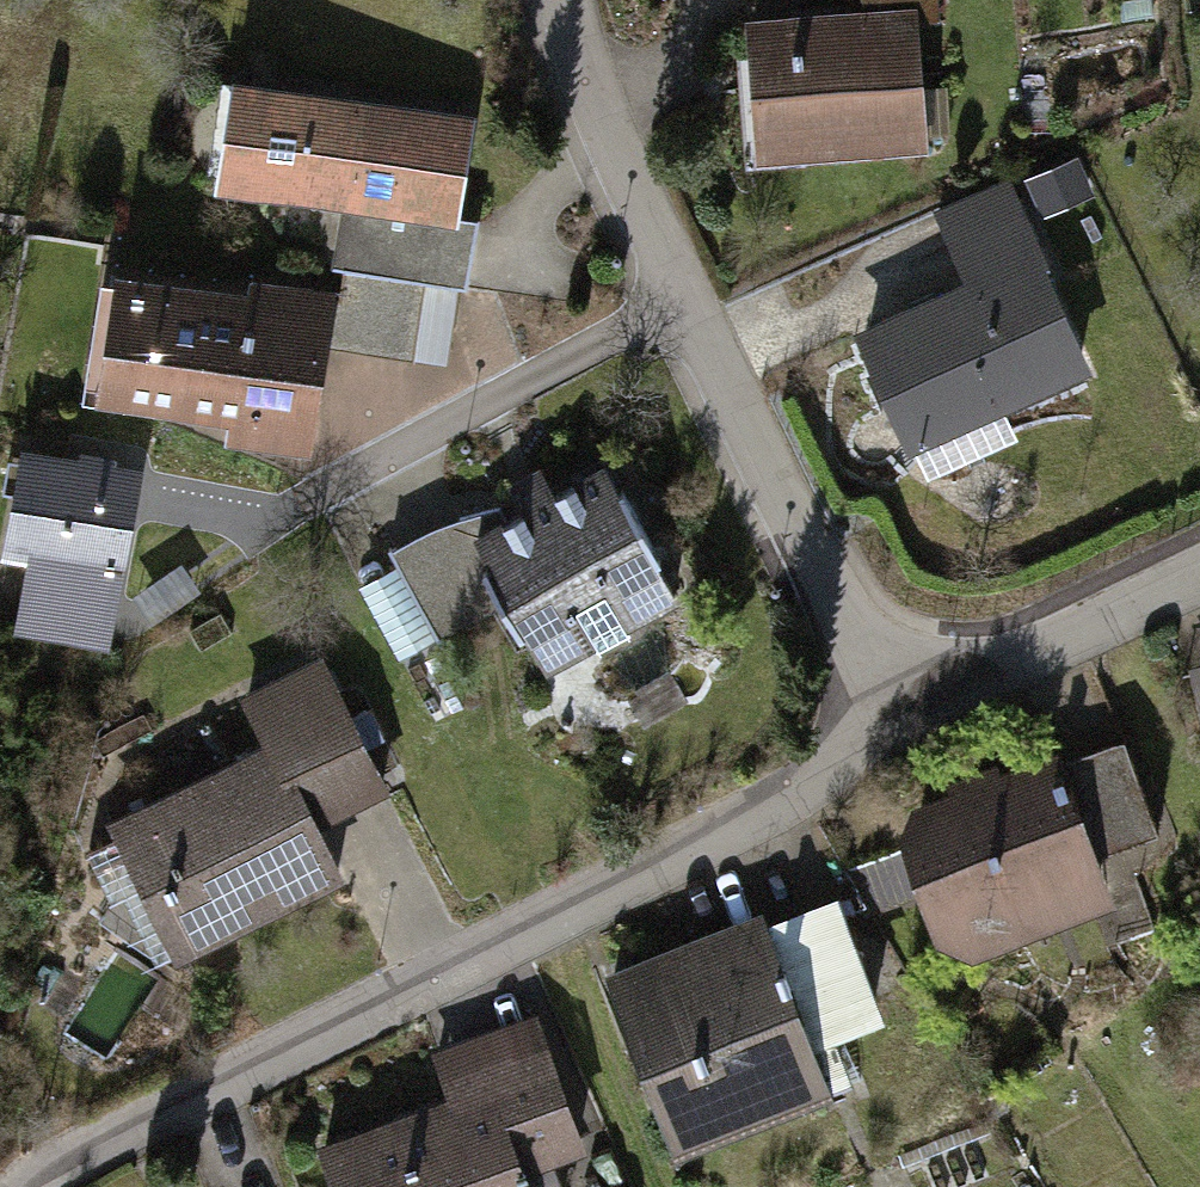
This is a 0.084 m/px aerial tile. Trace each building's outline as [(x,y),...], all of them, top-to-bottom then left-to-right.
[(926,8),(760,14),(765,150),(931,143),(926,8)] [(494,110),(256,76),(239,193),(350,209),(477,227),(494,110)] [(350,209),(343,257),(435,270),(470,275),(477,227),(350,209)] [(970,285),(872,329),(923,442),(1101,361),(1034,213),(954,249),(970,285)] [(343,257),(339,287),(332,339),(423,351),(435,270),(343,257)] [(435,270),(423,351),(459,356),(470,275),(435,270)] [(257,293),(137,276),(119,402),(254,421),(251,442),(316,451),(332,339),(339,287),(259,276),(257,293)] [(154,471),(43,449),(24,547),(45,556),(31,627),(120,644),(154,471)] [(537,513),(492,536),(562,668),(694,599),(623,465),(575,490),(562,465),(523,485),(537,513)] [(272,743),(310,820),(388,782),(325,652),(246,690),(272,743)] [(1136,729),(922,812),(972,940),(1121,882),(1108,847),(1172,822),(1136,729)] [(310,820),(272,743),(111,821),(175,952),(336,875),(310,820)] [(843,903),(781,928),(814,1011),(876,987),(843,903)] [(776,915),(620,977),(688,1148),(844,1086),(814,1011),(781,928),(776,915)] [(334,1140),(351,1186),(544,1186),(540,1176),(601,1154),(548,1008),(430,1050),(448,1099),(334,1140)]
